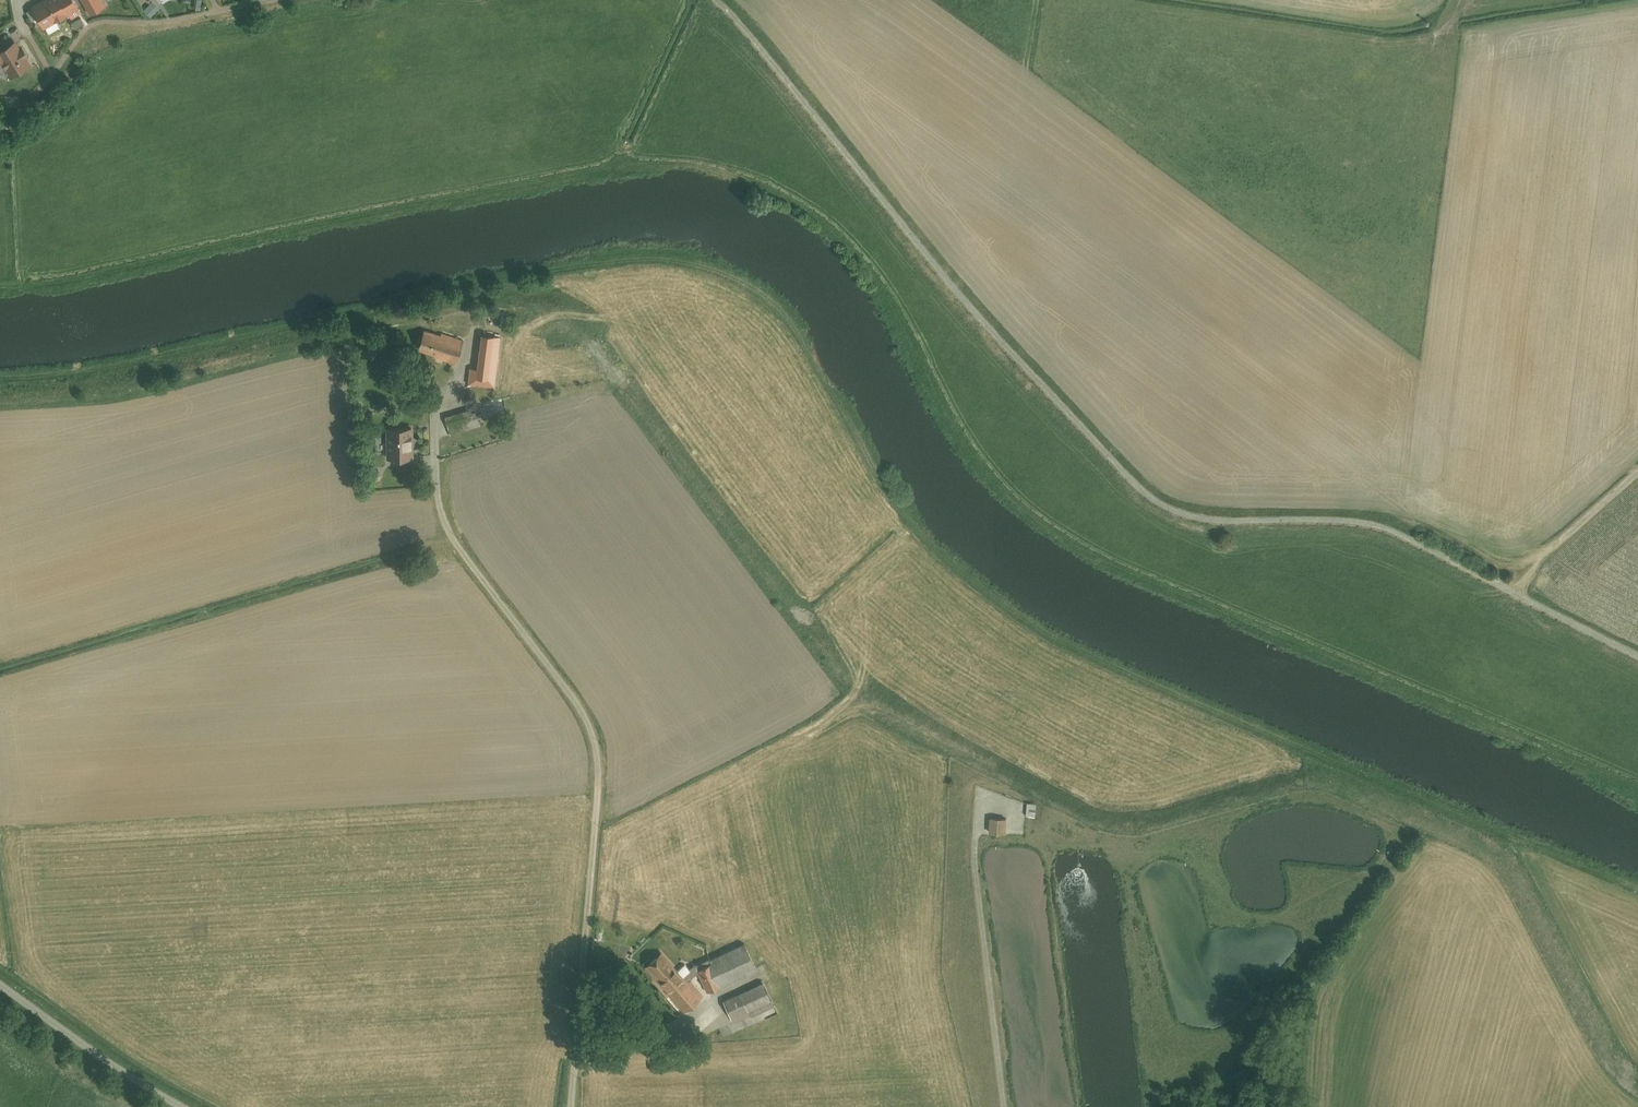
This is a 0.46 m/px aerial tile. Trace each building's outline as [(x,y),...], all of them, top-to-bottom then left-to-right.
[(38,2),(50,20),(79,2),(78,0),(41,0),(38,2)] [(93,11),(106,3),(104,0),(86,0),(93,11)] [(8,55),(17,69),(32,60),(17,35),(4,43),(0,36),(0,60),(8,55)] [(459,340),(418,330),(413,349),(454,360),(459,340)] [(497,389),(503,337),(481,335),(477,370),(475,370),(465,369),(463,385),(497,389)] [(497,402),(500,417),(508,416),(506,401),(497,402)] [(481,406),(445,415),(449,435),(485,426),(481,406)] [(415,428),(390,428),(390,458),(415,458),(415,428)] [(372,470),(372,482),(383,482),(383,470),(372,470)] [(1015,813),(996,813),(996,828),(1015,828),(1015,813)] [(739,942),(693,963),(703,985),(749,965),(739,942)] [(658,953),(641,968),(684,1018),(701,1003),(658,953)] [(720,1000),(728,1020),(766,1004),(758,985),(720,1000)]
